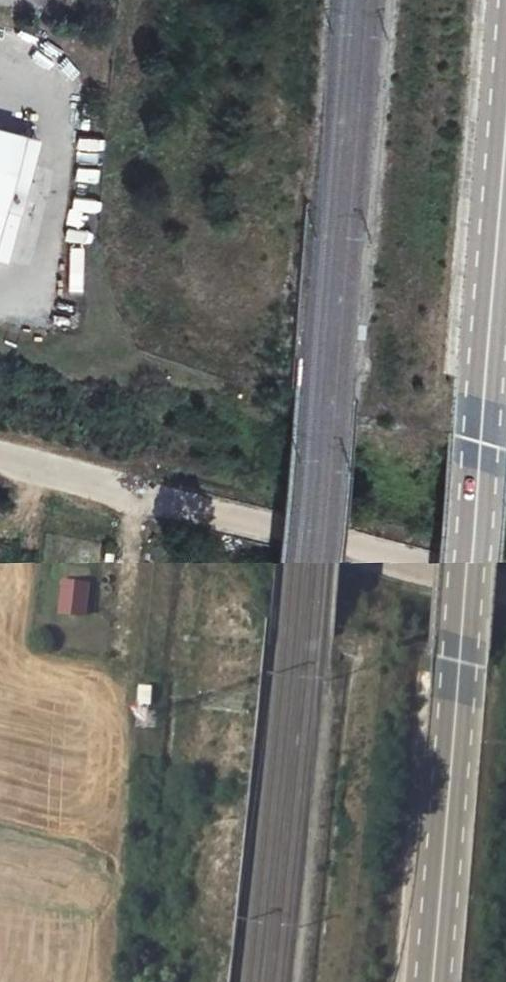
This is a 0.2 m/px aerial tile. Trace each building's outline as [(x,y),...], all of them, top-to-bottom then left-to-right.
[(15,139),(0,135),(0,195),(15,139)] [(15,139),(0,195),(0,249),(29,143),(15,139)] [(53,612),(82,616),(86,581),(57,578),(53,612)]
